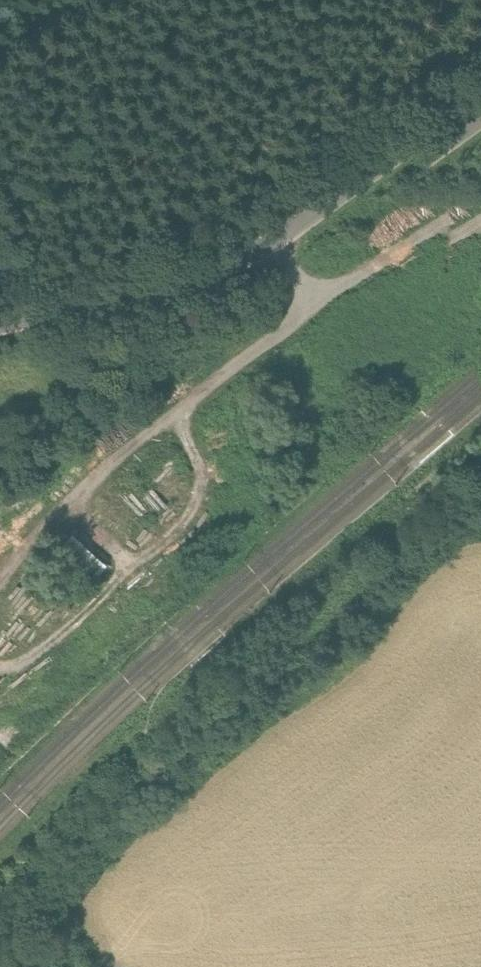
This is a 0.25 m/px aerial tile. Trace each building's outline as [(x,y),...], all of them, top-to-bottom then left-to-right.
[(91,545),(70,566),(106,601),(126,579),(91,545)]
